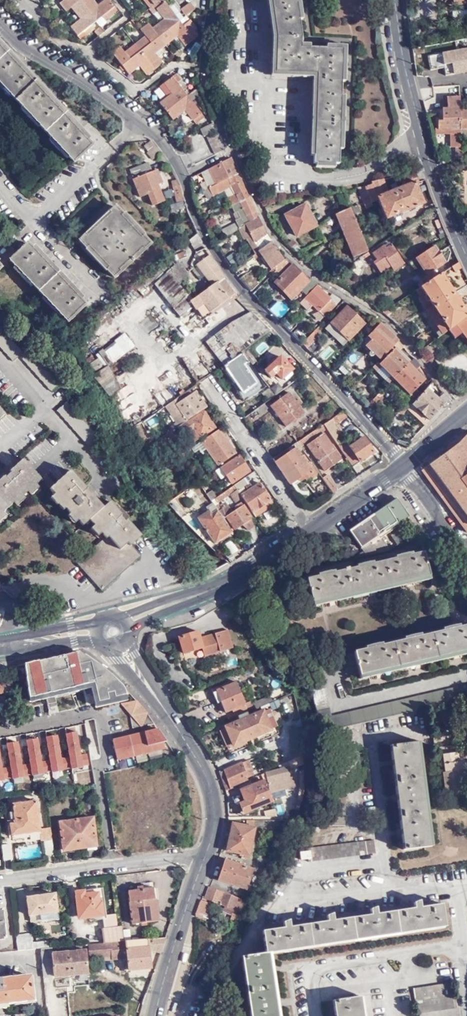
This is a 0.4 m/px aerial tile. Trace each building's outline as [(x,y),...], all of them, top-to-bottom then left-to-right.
[(60,3),(66,10),(70,7),(80,19),(70,27),(80,39),(92,29),(89,26),(102,16),(104,13),(108,18),(117,10),(110,0),(105,0),(97,7),(92,0),(63,0),(60,3)] [(150,8),(154,5),(165,19),(152,28),(149,23),(140,30),(145,36),(125,52),(120,46),(111,52),(128,74),(139,65),(146,74),(162,61),(158,56),(155,53),(162,47),(177,34),(185,45),(197,36),(193,31),(196,28),(189,20),(183,25),(180,20),(175,15),(168,6),(164,0),(143,0),(150,8)] [(294,0),(269,0),(274,38),(273,72),(316,74),(313,163),(338,164),(342,49),(299,48),(299,36),(294,0)] [(173,2),(168,6),(175,15),(180,11),(173,2)] [(190,2),(181,8),(186,15),(195,9),(190,2)] [(185,16),(180,20),(183,25),(189,20),(185,16)] [(155,53),(158,56),(165,51),(162,47),(155,53)] [(73,163),(91,146),(77,132),(50,102),(20,70),(0,49),(0,83),(73,163)] [(444,67),(445,75),(466,72),(466,50),(428,55),(430,69),(444,67)] [(139,69),(131,74),(138,83),(146,78),(139,69)] [(204,118),(182,90),(177,82),(181,80),(176,73),(163,83),(171,94),(159,103),(172,119),(180,113),(183,117),(186,114),(195,125),(204,118)] [(177,82),(182,90),(186,87),(181,80),(177,82)] [(456,147),(456,159),(461,158),(461,153),(461,137),(461,130),(460,111),(460,108),(460,98),(448,98),(448,109),(443,109),(443,121),(438,121),(439,130),(439,131),(446,130),(447,135),(452,135),(451,148),(456,147)] [(204,136),(217,130),(213,123),(201,128),(204,136)] [(215,154),(227,148),(218,130),(206,136),(215,154)] [(161,152),(155,145),(145,153),(152,159),(161,152)] [(209,188),(238,174),(231,157),(201,172),(206,183),(209,188)] [(459,170),(456,160),(450,162),(453,171),(459,170)] [(156,185),(161,182),(156,170),(150,171),(147,164),(128,171),(131,182),(138,197),(146,194),(151,207),(164,202),(156,185)] [(230,205),(249,197),(238,174),(209,188),(209,189),(212,196),(224,191),(232,187),(235,195),(227,198),(230,205)] [(371,182),(372,185),(365,187),(360,188),(364,199),(363,200),(366,209),(372,206),(371,203),(379,200),(386,219),(424,203),(416,185),(419,183),(417,174),(401,179),(404,187),(388,194),(384,179),(371,182)] [(183,200),(179,186),(172,188),(177,202),(183,200)] [(224,191),(227,198),(235,195),(232,187),(224,191)] [(204,191),(202,192),(206,199),(212,196),(209,189),(204,191)] [(226,237),(238,229),(259,217),(249,197),(230,205),(233,213),(238,211),(241,216),(235,220),(236,223),(223,231),(226,237)] [(170,205),(172,211),(185,208),(183,202),(170,205)] [(316,225),(305,204),(285,214),(297,236),(316,225)] [(149,245),(114,207),(97,222),(78,240),(113,278),(149,245)] [(366,252),(349,208),(336,213),(352,257),(366,252)] [(248,240),(254,255),(259,251),(273,241),(259,217),(238,229),(245,242),(248,240)] [(198,234),(188,239),(194,249),(203,245),(198,234)] [(226,237),(218,241),(220,245),(228,240),(226,237)] [(259,251),(261,255),(270,269),(284,260),(273,241),(259,251)] [(293,241),(289,245),(297,254),(301,250),(293,241)] [(43,261),(27,243),(8,260),(66,322),(84,305),(70,291),(43,261)] [(404,262),(392,243),(387,247),(385,243),(374,251),(378,258),(374,261),(380,270),(389,265),(392,269),(404,262)] [(446,263),(434,245),(416,257),(427,275),(446,263)] [(234,252),(225,258),(231,268),(241,262),(234,252)] [(190,302),(192,304),(196,310),(197,309),(203,317),(210,312),(228,299),(235,293),(236,293),(210,254),(196,264),(213,285),(190,301),(190,302)] [(287,258),(273,273),(277,276),(290,262),(287,258)] [(175,264),(154,284),(173,309),(185,295),(187,293),(178,283),(188,274),(178,261),(175,264)] [(462,268),(459,262),(452,266),(455,272),(462,268)] [(306,294),(317,282),(313,280),(310,278),(308,281),(302,275),(292,264),(275,282),(292,299),(301,289),(306,294)] [(441,274),(427,282),(414,291),(427,310),(453,292),(441,274)] [(254,294),(262,285),(262,284),(253,294),(254,294)] [(323,317),(341,298),(332,292),(328,296),(316,284),(298,305),(306,313),(312,307),(323,317)] [(254,294),(258,300),(268,290),(262,285),(254,294)] [(453,292),(427,310),(442,334),(448,329),(466,317),(466,314),(453,292)] [(238,297),(235,293),(228,299),(230,302),(238,297)] [(185,295),(173,309),(179,316),(192,304),(190,302),(190,301),(185,295)] [(230,302),(228,299),(210,312),(212,315),(230,302)] [(365,323),(347,305),(325,327),(344,345),(365,323)] [(389,307),(382,312),(386,315),(392,311),(389,307)] [(206,341),(224,364),(241,352),(242,351),(268,331),(252,312),(241,319),(233,321),(206,341)] [(442,334),(443,335),(449,331),(449,330),(466,317),(448,329),(442,334)] [(449,330),(454,337),(462,332),(466,338),(466,317),(449,330)] [(325,326),(321,323),(311,334),(314,337),(325,326)] [(389,332),(380,325),(362,342),(366,345),(365,346),(380,360),(399,341),(389,332)] [(60,383),(28,348),(22,353),(0,328),(0,348),(12,362),(18,357),(51,393),(60,383)] [(307,349),(313,354),(324,343),(318,338),(307,349)] [(382,366),(397,352),(394,348),(378,362),(382,366)] [(241,352),(224,364),(225,366),(246,398),(264,386),(241,352)] [(394,378),(408,363),(397,352),(382,366),(394,378)] [(291,369),(281,356),(264,371),(270,378),(276,373),(281,378),(291,369)] [(93,376),(108,367),(101,357),(85,367),(93,376)] [(332,372),(343,383),(355,371),(344,360),(332,372)] [(378,362),(374,367),(389,382),(394,378),(382,366),(378,362)] [(425,379),(408,363),(394,378),(410,394),(425,379)] [(93,376),(110,398),(122,390),(108,367),(93,376)] [(412,404),(429,420),(449,399),(444,393),(438,399),(430,391),(435,385),(432,383),(412,404)] [(263,396),(266,400),(273,395),(268,389),(263,392),(265,395),(263,396)] [(198,403),(202,400),(195,390),(191,392),(198,403)] [(186,420),(207,406),(202,400),(198,403),(191,392),(179,400),(177,397),(164,407),(177,426),(186,420)] [(303,413),(288,392),(269,405),(284,427),(303,413)] [(93,452),(103,443),(66,403),(56,412),(93,452)] [(267,409),(263,403),(249,413),(253,418),(267,409)] [(405,406),(396,415),(399,418),(409,409),(405,406)] [(347,413),(344,410),(334,416),(337,420),(347,413)] [(187,422),(186,420),(177,426),(176,426),(183,436),(187,434),(192,442),(214,427),(203,411),(187,422)] [(385,427),(392,434),(402,423),(395,416),(385,427)] [(329,419),(323,424),(326,429),(337,445),(344,441),(329,419)] [(323,424),(296,441),(300,447),(326,429),(323,424)] [(128,431),(133,445),(140,442),(134,427),(128,431)] [(218,429),(190,448),(193,452),(194,452),(197,450),(199,452),(205,448),(217,466),(235,453),(218,429)] [(170,431),(157,439),(162,446),(174,437),(170,431)] [(359,432),(344,441),(337,445),(352,467),(373,453),(359,432)] [(323,471),(336,463),(330,453),(334,450),(323,433),(306,445),(323,471)] [(465,435),(453,446),(421,469),(466,531),(466,437),(465,435)] [(32,463),(53,445),(47,437),(25,455),(32,463)] [(296,441),(271,458),(289,483),(302,475),(305,480),(309,477),(311,478),(316,475),(316,472),(299,447),(300,447),(296,441)] [(193,452),(190,448),(190,447),(177,456),(181,460),(193,452)] [(330,453),(336,463),(341,460),(334,450),(330,453)] [(238,454),(214,470),(220,478),(224,475),(231,484),(249,471),(238,454)] [(13,502),(16,506),(24,498),(22,496),(40,480),(22,459),(9,470),(7,468),(1,473),(9,483),(8,484),(5,486),(0,480),(0,513),(13,502)] [(78,563),(101,589),(139,556),(129,546),(140,536),(126,520),(129,518),(124,512),(114,521),(112,519),(110,517),(117,511),(109,502),(103,508),(94,498),(89,503),(88,501),(86,499),(93,493),(88,487),(86,490),(83,487),(69,471),(49,489),(53,494),(49,498),(56,505),(58,502),(69,514),(70,512),(82,526),(88,520),(105,539),(78,563)] [(1,473),(0,474),(0,480),(5,486),(8,484),(9,483),(1,473)] [(321,478),(332,494),(337,490),(326,475),(321,478)] [(247,483),(244,478),(233,485),(236,489),(236,490),(247,483)] [(251,512),(269,499),(258,483),(252,487),(249,484),(244,487),(246,491),(240,495),(251,512)] [(217,510),(223,520),(226,518),(235,530),(240,527),(250,520),(251,520),(242,506),(232,513),(228,507),(221,510),(217,503),(236,489),(233,485),(215,497),(210,500),(212,503),(217,510)] [(211,490),(206,494),(210,500),(215,497),(211,490)] [(97,496),(93,493),(86,499),(89,503),(94,498),(97,496)] [(349,531),(366,556),(390,550),(381,535),(390,530),(399,544),(418,530),(408,516),(409,516),(397,498),(383,507),(352,528),(349,531)] [(251,512),(254,517),(272,505),(269,499),(251,512)] [(206,507),(209,513),(209,512),(211,514),(217,510),(212,503),(206,507)] [(114,521),(124,512),(120,509),(117,511),(110,517),(114,521)] [(215,543),(231,532),(223,520),(217,510),(211,514),(209,512),(209,513),(199,519),(215,543)] [(250,520),(240,527),(246,531),(252,527),(250,520)] [(225,544),(231,554),(238,550),(231,539),(225,544)] [(403,585),(431,579),(424,552),(306,579),(307,581),(299,583),(304,605),(312,604),(312,606),(335,601),(369,593),(403,585)] [(466,654),(466,626),(355,652),(355,653),(344,656),(348,676),(360,674),(361,679),(380,674),(418,665),(456,657),(466,654)] [(205,655),(234,646),(228,628),(200,637),(198,631),(179,638),(184,653),(203,647),(205,655)] [(74,651),(23,664),(28,702),(44,698),(46,704),(54,702),(53,696),(82,689),(83,695),(92,693),(95,704),(108,701),(107,695),(113,694),(114,700),(126,697),(125,693),(123,690),(113,680),(108,675),(91,662),(74,651)] [(320,733),(425,708),(444,704),(452,702),(466,698),(466,684),(332,715),(320,662),(305,665),(320,733)] [(10,667),(11,679),(0,680),(0,684),(1,693),(14,692),(13,688),(11,667),(10,667)] [(245,703),(236,682),(215,690),(215,691),(225,712),(231,710),(234,717),(253,709),(250,701),(245,703)] [(92,693),(83,695),(86,706),(95,704),(92,693)] [(146,712),(136,700),(120,702),(129,713),(132,728),(141,727),(142,728),(143,726),(153,724),(146,712)] [(54,702),(46,704),(48,714),(56,712),(54,702)] [(452,702),(444,704),(446,710),(454,708),(452,702)] [(226,727),(226,728),(233,745),(233,746),(270,730),(268,723),(274,720),(269,709),(263,712),(263,711),(249,717),(247,713),(237,717),(239,721),(226,727)] [(233,745),(226,728),(220,730),(227,747),(233,745)] [(157,729),(111,740),(116,760),(162,749),(161,743),(164,742),(157,729)] [(76,732),(66,734),(70,757),(72,768),(72,770),(82,768),(82,767),(89,765),(87,755),(80,756),(76,732)] [(57,735),(46,737),(50,760),(52,771),(52,773),(62,771),(62,770),(69,769),(67,758),(60,759),(57,735)] [(37,738),(27,740),(33,776),(43,774),(42,773),(49,772),(48,761),(41,762),(37,738)] [(17,742),(7,743),(11,767),(12,778),(13,779),(23,777),(23,776),(30,775),(28,764),(21,765),(17,742)] [(418,742),(389,745),(392,763),(396,798),(401,832),(403,850),(432,846),(418,742)] [(463,770),(465,770),(465,763),(463,752),(444,754),(446,772),(463,770)] [(289,769),(305,766),(304,754),(293,759),(287,762),(288,767),(265,773),(270,794),(296,787),(295,780),(292,781),(289,769)] [(239,764),(220,773),(225,790),(247,780),(246,778),(254,775),(248,761),(239,764)] [(3,781),(3,779),(10,778),(8,767),(1,768),(0,762),(0,781),(3,781)] [(446,772),(444,772),(446,790),(465,788),(463,773),(463,770),(446,772)] [(124,791),(120,771),(113,773),(117,792),(124,791)] [(260,774),(247,780),(248,782),(238,786),(245,801),(239,803),(243,814),(272,802),(260,774)] [(247,780),(225,790),(225,792),(238,786),(248,782),(247,780)] [(11,834),(39,831),(38,828),(35,800),(13,803),(15,823),(10,823),(11,834)] [(63,850),(97,845),(92,817),(59,821),(63,850)] [(255,829),(254,820),(246,821),(246,827),(233,823),(226,851),(249,856),(255,829)] [(282,834),(287,835),(291,829),(294,822),(289,821),(287,821),(282,834)] [(40,841),(44,841),(44,840),(51,839),(49,827),(38,828),(39,831),(40,841)] [(45,854),(53,854),(51,839),(44,840),(44,841),(45,854)] [(309,860),(307,860),(307,863),(375,853),(373,840),(306,849),(306,852),(308,852),(309,860)] [(1,846),(3,859),(11,859),(10,845),(1,846)] [(300,861),(307,860),(309,860),(308,852),(306,852),(300,853),(300,861)] [(225,859),(218,878),(245,889),(252,869),(225,859)] [(159,922),(154,885),(137,887),(137,891),(129,892),(132,924),(159,922)] [(232,914),(237,916),(246,903),(208,886),(204,897),(224,906),(222,912),(232,916),(232,914)] [(79,918),(103,916),(102,901),(100,901),(99,893),(85,894),(85,890),(76,891),(79,918)] [(55,893),(26,896),(28,916),(29,915),(30,923),(58,919),(55,893)] [(195,916),(201,919),(207,902),(201,899),(195,916)] [(446,926),(443,904),(421,907),(420,904),(420,901),(413,902),(414,908),(377,914),(376,911),(376,908),(369,908),(370,915),(333,920),(332,917),(332,914),(325,915),(326,922),(290,927),(289,924),(289,921),(282,922),(283,928),(262,931),(265,952),(241,956),(250,1015),(279,1015),(277,1003),(272,970),(269,953),(446,926)] [(102,929),(103,942),(122,940),(121,927),(102,929)] [(129,929),(122,930),(123,940),(130,940),(129,929)] [(31,934),(16,935),(17,950),(39,948),(49,947),(49,941),(32,943),(31,934)] [(52,947),(49,947),(39,948),(42,977),(68,975),(87,973),(86,958),(110,956),(110,960),(126,958),(127,969),(150,967),(148,951),(161,950),(166,938),(130,940),(123,940),(122,940),(103,942),(86,943),(86,948),(52,951),(52,947)] [(147,994),(153,975),(142,972),(136,991),(147,994)] [(31,1000),(28,974),(0,978),(0,1004),(31,1000)] [(425,1014),(455,1009),(452,982),(422,987),(425,1014)] [(362,996),(333,1001),(335,1015),(365,1015),(362,996)]
